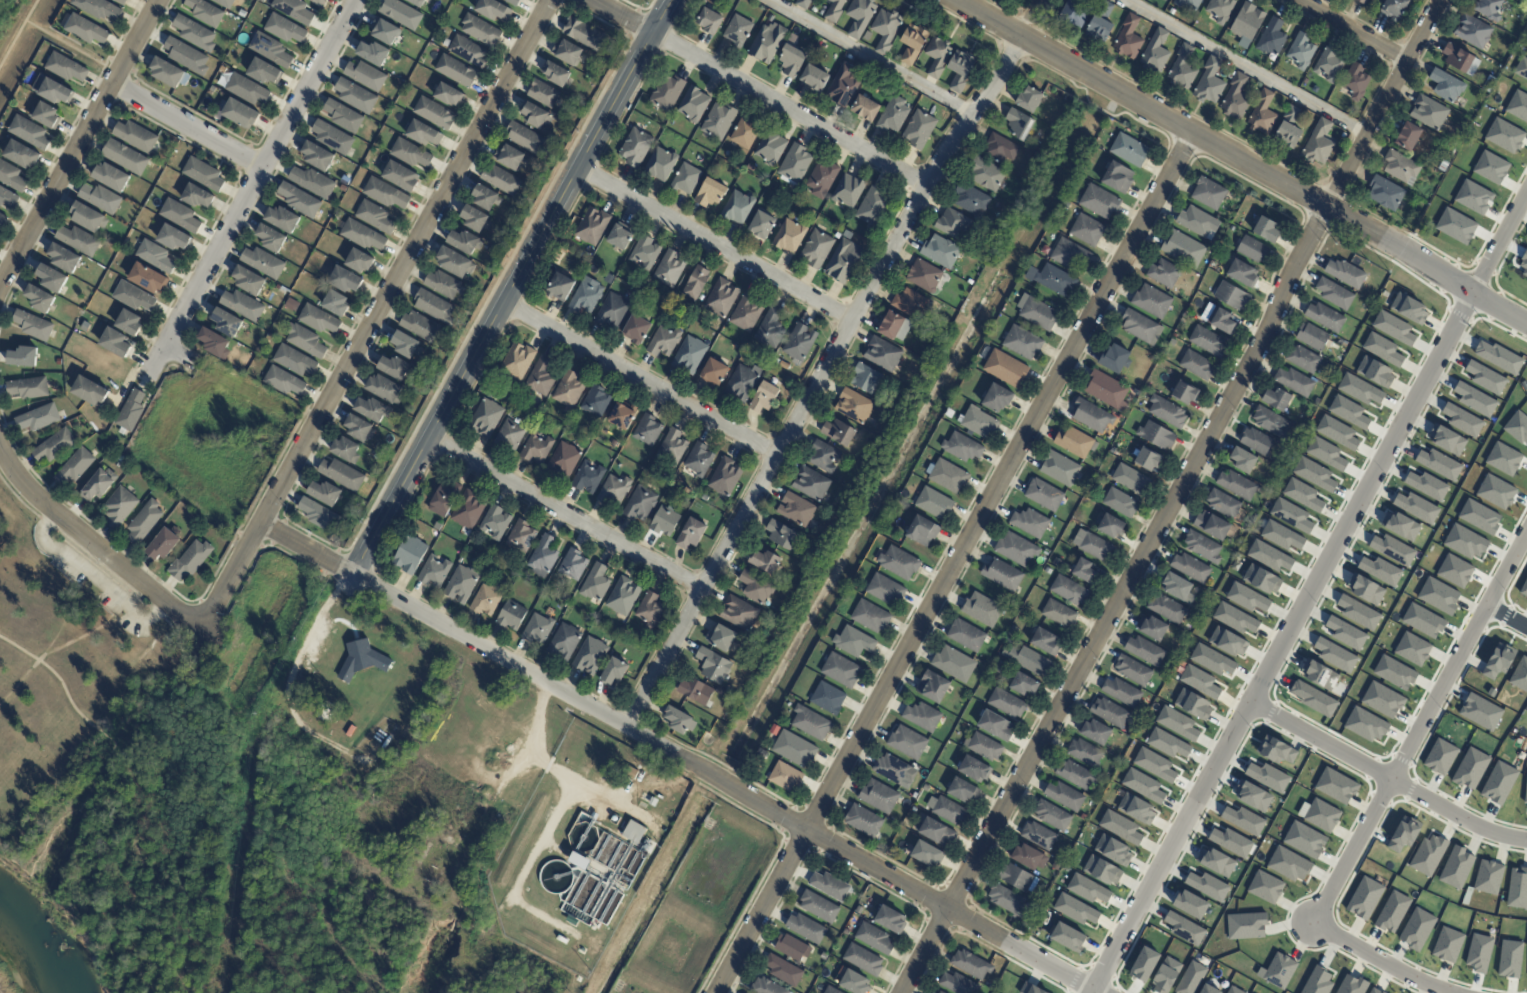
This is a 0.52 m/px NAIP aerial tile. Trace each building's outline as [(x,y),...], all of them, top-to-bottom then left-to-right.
[(70,3),(72,0),(104,0),(122,10),(116,22),(106,16),(104,19),(101,17),(99,19),(70,3)] [(184,4),(186,0),(203,0),(224,12),(215,28),(193,16),(194,14),(192,13),(194,10),(184,4)] [(228,10),(210,0),(242,0),(238,8),(231,4),(228,10)] [(271,5),(274,0),(302,0),(308,3),(305,8),(315,14),(308,26),(271,5)] [(385,5),(388,0),(397,0),(425,15),(415,31),(379,11),(383,4),(385,5)] [(424,9),(407,0),(426,0),(428,1),(424,9)] [(474,9),(479,0),(496,0),(508,6),(502,18),(494,14),(491,20),(489,20),(490,18),(474,9)] [(795,5),(798,0),(813,0),(806,11),(795,5)] [(832,3),(826,0),(846,0),(841,10),(843,11),(836,24),(824,18),(832,3)] [(846,15),(854,0),(873,0),(875,1),(872,5),(877,7),(858,42),(847,35),(854,23),(856,24),(857,22),(846,15)] [(1059,17),(1069,0),(1080,0),(1079,1),(1092,8),(1080,30),(1068,23),(1059,17)] [(1115,7),(1107,23),(1114,26),(1105,45),(1086,35),(1103,0),(1115,7)] [(1173,4),(1175,0),(1203,0),(1196,13),(1187,8),(1186,9),(1182,7),(1181,8),(1173,4)] [(1205,12),(1211,0),(1228,0),(1232,0),(1236,2),(1228,17),(1230,18),(1227,23),(1226,22),(1223,27),(1216,24),(1218,19),(1205,12)] [(1380,11),(1387,0),(1407,0),(1410,2),(1399,22),(1398,21),(1397,24),(1395,23),(1391,20),(1392,18),(1380,11)] [(1480,1),(1478,0),(1503,0),(1505,1),(1502,6),(1498,13),(1503,16),(1498,24),(1493,21),(1492,21),(1487,19),(1488,18),(1473,10),(1477,2),(1479,3),(1480,1)] [(1247,2),(1256,7),(1254,12),(1265,18),(1252,44),(1230,33),(1245,2),(1247,2)] [(715,15),(723,19),(712,38),(702,32),(704,29),(695,24),(703,8),(715,15)] [(896,12),(898,14),(897,15),(904,19),(889,44),(892,46),(885,59),(874,52),(883,37),(870,30),(881,10),(886,13),(887,12),(891,14),(893,11),(896,12)] [(240,11),(237,17),(243,20),(246,15),(240,11)] [(302,43),(292,37),(290,40),(289,39),(287,42),(263,28),(273,11),(309,31),(302,43)] [(104,45),(93,39),(90,44),(63,29),(73,12),(111,33),(104,45)] [(493,48),(460,30),(463,24),(461,22),(466,12),(502,31),(493,48)] [(182,30),(172,25),(178,13),(215,33),(210,41),(215,43),(210,53),(179,36),(182,30)] [(1140,19),(1132,34),(1145,42),(1134,62),(1123,55),(1122,57),(1115,54),(1118,50),(1113,47),(1125,27),(1123,26),(1130,13),(1140,19)] [(1465,14),(1495,30),(1490,39),(1491,39),(1488,44),(1487,43),(1483,51),(1454,36),(1460,25),(1459,24),(1464,13),(1465,14)] [(748,22),(755,26),(749,35),(750,36),(748,39),(747,38),(740,51),(732,47),(734,44),(722,37),(735,14),(748,22)] [(395,46),(370,33),(373,28),(371,27),(377,16),(384,19),(384,18),(404,28),(395,46)] [(569,17),(606,37),(597,54),(560,34),(566,24),(564,23),(568,16),(569,17)] [(1275,18),(1285,23),(1279,32),(1289,37),(1278,57),(1269,53),(1268,54),(1263,51),(1263,53),(1255,49),(1273,16),(1275,18)] [(788,31),(769,66),(748,54),(764,25),(769,28),(771,25),(773,26),(775,23),(788,31)] [(921,29),(931,34),(911,68),(899,62),(908,47),(899,42),(910,23),(920,29),(920,28),(921,29)] [(1199,26),(1204,30),(1202,34),(1196,30),(1199,26)] [(1147,71),(1142,68),(1144,65),(1140,63),(1158,28),(1169,34),(1162,47),(1172,52),(1160,76),(1149,71),(1148,72),(1147,71)] [(285,48),(283,51),(294,57),(287,69),(247,47),(257,30),(282,44),(281,46),(285,48)] [(1301,32),(1311,38),(1307,44),(1309,46),(1310,44),(1318,48),(1309,62),(1311,63),(1308,68),(1307,68),(1303,74),(1296,70),(1299,65),(1286,57),(1300,32),(1301,32)] [(482,56),(487,58),(482,69),(446,50),(455,34),(485,50),(482,56)] [(797,37),(795,43),(788,40),(791,34),(797,37)] [(171,52),(162,48),(169,36),(208,57),(203,66),(208,68),(203,77),(168,58),(171,52)] [(948,42),(950,43),(948,48),(952,49),(942,68),(944,69),(938,81),(926,75),(934,60),(924,55),(933,37),(941,41),(941,42),(944,43),(945,41),(948,42)] [(377,42),(391,50),(382,67),(357,53),(363,41),(372,46),(373,43),(375,44),(377,42)] [(582,55),(579,60),(582,62),(578,69),(575,67),(574,68),(554,57),(555,56),(551,54),(559,41),(562,43),(564,41),(583,52),(582,55)] [(1188,91),(1177,85),(1175,87),(1169,84),(1172,80),(1168,78),(1179,57),(1177,56),(1184,43),(1196,49),(1187,65),(1199,72),(1188,91)] [(1475,58),(1466,75),(1445,63),(1449,57),(1443,53),(1449,43),(1475,58)] [(798,52),(807,57),(794,81),(784,75),(786,70),(782,67),(784,65),(777,61),(786,45),(798,52)] [(1329,47),(1338,52),(1336,57),(1338,58),(1339,56),(1340,57),(1340,56),(1347,60),(1333,86),(1325,81),(1329,75),(1322,71),(1319,76),(1312,73),(1327,46),(1329,47)] [(969,55),(977,60),(965,82),(967,83),(960,96),(948,89),(956,75),(945,68),(955,49),(967,56),(968,54),(969,55)] [(84,82),(74,76),(72,79),(71,78),(70,79),(50,68),(50,70),(45,67),(55,50),(91,70),(84,82)] [(470,89),(433,69),(441,52),(479,72),(470,89)] [(275,82),(266,78),(264,82),(246,72),(255,55),(282,70),(275,82)] [(155,70),(150,68),(157,56),(186,72),(176,89),(152,75),(155,70)] [(1202,103),(1199,101),(1200,100),(1192,95),(1207,70),(1204,68),(1211,56),(1222,63),(1214,77),(1227,85),(1216,105),(1207,100),(1204,104),(1202,103)] [(1513,73),(1526,80),(1526,59),(1522,56),(1513,73)] [(349,60),(356,65),(359,60),(386,75),(377,92),(342,73),(349,60)] [(569,78),(563,89),(547,80),(548,77),(542,74),(543,73),(541,73),(548,61),(571,74),(569,78)] [(1356,63),(1365,68),(1361,75),(1364,76),(1365,74),(1373,78),(1365,92),(1366,92),(1362,99),(1361,98),(1358,104),(1351,100),(1354,95),(1340,87),(1354,62),(1356,63)] [(845,109),(825,98),(845,63),(854,68),(852,72),(859,76),(857,79),(861,81),(861,82),(846,110),(845,109)] [(819,71),(830,78),(821,93),(822,94),(821,97),(808,90),(810,87),(799,81),(808,65),(819,71)] [(1460,97),(1459,97),(1457,96),(1453,104),(1433,93),(1438,85),(1429,79),(1436,68),(1468,86),(1463,93),(1462,93),(1460,97)] [(264,104),(257,100),(253,106),(223,89),(233,71),(270,92),(264,104)] [(1227,118),(1223,115),(1225,111),(1220,108),(1232,86),(1230,85),(1238,71),(1249,78),(1241,93),(1253,100),(1240,122),(1230,117),(1229,119),(1227,118)] [(69,102),(61,98),(58,104),(32,90),(41,72),(75,91),(69,102)] [(672,79),(673,80),(675,77),(687,83),(670,114),(649,102),(653,94),(656,87),(657,88),(664,75),(672,79)] [(339,94),(332,90),(339,78),(376,98),(366,116),(336,99),(339,94)] [(557,98),(552,109),(526,95),(530,86),(533,79),(560,93),(557,98)] [(461,101),(460,100),(457,106),(451,103),(450,105),(433,96),(441,81),(465,94),(461,101)] [(702,94),(711,100),(696,126),(689,122),(691,120),(676,111),(690,86),(699,90),(698,92),(702,94)] [(1043,95),(1032,115),(1013,104),(1019,94),(1022,95),(1027,86),(1043,95)] [(1268,137),(1256,130),(1256,132),(1250,129),(1252,125),(1248,123),(1259,102),(1257,101),(1264,88),(1276,95),(1267,110),(1279,117),(1268,137)] [(1504,111),(1526,123),(1526,95),(1516,89),(1504,111)] [(1446,120),(1439,133),(1410,117),(1416,106),(1415,105),(1420,94),(1451,111),(1446,120)] [(447,131),(412,111),(421,95),(456,114),(447,131)] [(905,103),(903,107),(910,111),(898,134),(889,129),(886,134),(875,128),(893,95),(906,101),(905,103)] [(862,97),(880,108),(871,124),(849,112),(858,96),(862,97)] [(254,127),(249,124),(247,129),(221,115),(230,98),(260,115),(254,127)] [(333,115),(323,110),(329,98),(364,117),(355,134),(330,121),(333,115)] [(52,130),(25,115),(30,107),(36,110),(41,101),(58,111),(55,116),(59,118),(52,130)] [(728,106),(738,112),(721,142),(700,130),(704,123),(703,122),(707,116),(715,103),(723,108),(725,105),(728,106)] [(547,114),(548,115),(547,117),(554,121),(551,127),(544,123),(539,132),(525,124),(526,123),(524,123),(527,118),(521,115),(527,104),(547,114)] [(1291,106),(1301,111),(1293,127),(1303,132),(1294,150),(1285,146),(1285,147),(1273,141),(1284,119),(1283,118),(1290,105),(1291,106)] [(1028,135),(1023,143),(1016,139),(1016,138),(1005,131),(1010,122),(1006,120),(1012,108),(1035,122),(1028,135)] [(921,112),(938,122),(921,152),(909,146),(911,142),(902,137),(909,125),(908,124),(911,117),(913,118),(917,110),(921,112)] [(45,135),(52,139),(46,151),(8,130),(18,113),(48,130),(45,135)] [(752,124),(761,129),(749,152),(730,141),(744,115),(751,119),(750,123),(752,124)] [(1495,116),(1483,138),(1513,154),(1516,149),(1518,150),(1522,143),(1520,142),(1526,133),(1495,116)] [(432,143),(424,139),(422,143),(405,133),(414,117),(439,131),(432,143)] [(1333,124),(1327,137),(1324,136),(1323,138),(1336,144),(1325,166),(1315,161),(1313,164),(1306,161),(1307,159),(1301,156),(1321,117),(1334,124),(1333,124)] [(350,149),(349,148),(344,157),(314,140),(317,135),(310,130),(317,118),(355,140),(350,149)] [(161,143),(154,156),(116,135),(123,122),(130,126),(133,121),(163,138),(161,143)] [(511,122),(546,140),(537,157),(505,140),(508,134),(504,132),(511,121),(511,122)] [(1055,121),(1061,124),(1058,129),(1052,126),(1055,121)] [(1418,140),(1411,153),(1394,144),(1407,122),(1423,131),(1418,140)] [(635,129),(654,139),(637,170),(625,164),(627,160),(618,155),(633,128),(635,129)] [(779,138),(788,143),(774,170),(766,166),(768,163),(753,155),(768,128),(776,133),(775,136),(779,138)] [(1009,160),(1005,158),(1001,165),(982,154),(988,145),(986,144),(992,133),(1020,148),(1013,162),(1009,160)] [(1147,155),(1139,169),(1109,153),(1120,133),(1150,149),(1147,155)] [(428,167),(418,162),(415,167),(389,153),(398,136),(434,155),(428,167)] [(35,166),(33,165),(31,167),(29,166),(28,168),(3,155),(13,138),(42,154),(35,166)] [(154,161),(144,178),(105,156),(114,139),(154,161)] [(307,156),(300,152),(307,140),(335,155),(325,172),(305,161),(307,156)] [(796,144),(806,150),(805,152),(814,158),(806,171),(807,172),(804,178),(803,177),(796,189),(780,180),(781,177),(777,174),(794,143),(796,144)] [(523,159),(520,163),(524,165),(519,173),(516,172),(515,173),(495,162),(496,161),(493,159),(500,146),(503,148),(505,145),(524,156),(523,159)] [(1455,147),(1458,149),(1453,158),(1449,156),(1455,147)] [(669,154),(672,156),(673,155),(675,154),(679,156),(679,158),(665,184),(656,178),(655,179),(653,178),(652,179),(642,174),(658,148),(669,154)] [(1510,164),(1499,186),(1472,171),(1483,149),(1510,164)] [(1389,164),(1389,163),(1384,160),(1390,150),(1423,167),(1412,188),(1384,173),(1389,164)] [(218,178),(226,182),(219,194),(182,173),(191,156),(221,173),(218,178)] [(1002,182),(995,194),(964,177),(976,156),(1007,173),(1002,182)] [(23,193),(0,180),(0,158),(22,170),(19,175),(30,181),(23,193)] [(413,193),(382,176),(391,159),(418,174),(416,179),(420,181),(413,193)] [(1133,182),(1125,196),(1118,193),(1100,183),(1112,161),(1135,174),(1131,180),(1134,181),(1133,182)] [(684,163),(702,173),(690,196),(678,190),(676,193),(668,189),(683,163),(684,163)] [(832,164),(841,169),(823,201),(810,194),(813,189),(805,185),(818,163),(826,168),(829,163),(832,164)] [(128,196),(95,177),(102,165),(107,168),(108,165),(111,167),(113,164),(138,178),(128,196)] [(306,170),(309,172),(311,170),(336,184),(326,201),(287,179),(294,166),(305,172),(306,170)] [(480,177),(485,168),(489,171),(492,166),(523,183),(514,199),(479,179),(480,177)] [(847,175),(857,181),(858,180),(867,185),(853,211),(837,202),(835,205),(830,202),(844,174),(847,175)] [(1228,191),(1217,210),(1191,196),(1198,184),(1196,183),(1201,174),(1228,190),(1228,191)] [(403,209),(393,203),(392,205),(388,203),(386,206),(361,192),(370,175),(410,197),(403,209)] [(1402,201),(1395,213),(1367,198),(1373,189),(1370,187),(1376,175),(1407,192),(1402,201)] [(1495,195),(1491,202),(1488,200),(1485,204),(1489,206),(1483,217),(1453,200),(1465,178),(1495,195)] [(720,186),(728,190),(719,206),(715,204),(714,207),(710,205),(708,209),(696,203),(708,179),(720,186)] [(312,220),(283,203),(286,198),(276,193),(283,181),(322,202),(312,220)] [(209,208),(200,203),(198,206),(197,206),(196,207),(180,199),(190,182),(215,196),(209,208)] [(985,212),(980,210),(976,217),(953,204),(958,195),(954,193),(960,182),(992,199),(985,212)] [(478,185),(498,196),(497,197),(504,201),(500,208),(493,205),(488,214),(472,205),(475,200),(470,197),(476,184),(478,185)] [(1122,203),(1116,214),(1113,213),(1108,222),(1078,205),(1090,184),(1123,202),(1122,203)] [(1,205),(0,207),(0,185),(20,196),(14,208),(6,204),(6,205),(4,204),(3,206),(1,205)] [(100,190),(101,188),(102,188),(103,186),(127,200),(118,217),(82,197),(88,185),(99,191),(100,190)] [(873,188),(892,198),(884,214),(884,215),(881,222),(880,221),(875,229),(854,217),(871,186),(873,188)] [(746,197),(748,198),(749,197),(751,197),(755,200),(755,201),(741,226),(729,220),(728,222),(719,217),(733,190),(746,197)] [(193,218),(203,224),(196,236),(158,215),(168,197),(196,213),(193,218)] [(386,215),(388,215),(386,218),(397,224),(390,236),(354,216),(363,199),(387,212),(386,215)] [(77,214),(84,202),(112,218),(111,221),(113,222),(108,231),(106,230),(103,236),(74,219),(77,214)] [(1214,223),(1205,238),(1175,221),(1181,210),(1186,212),(1190,204),(1216,219),(1214,223)] [(264,218),(271,206),(275,209),(277,206),(280,208),(281,205),(302,217),(292,235),(264,218)] [(460,215),(465,205),(488,218),(486,221),(493,224),(489,232),(483,228),(479,235),(462,226),(465,221),(458,218),(460,215)] [(1478,224),(1466,246),(1434,228),(1446,206),(1478,224)] [(603,213),(611,218),(594,248),(573,236),(589,207),(599,213),(600,212),(603,213)] [(942,216),(943,216),(947,208),(974,222),(971,228),(969,226),(960,243),(933,228),(939,218),(940,219),(942,216)] [(3,230),(0,228),(0,211),(10,217),(3,230)] [(768,218),(775,222),(764,243),(752,236),(753,235),(746,231),(757,212),(768,218)] [(1103,236),(1103,237),(1101,236),(1095,249),(1069,235),(1080,213),(1108,228),(1103,236)] [(1275,225),(1273,228),(1280,232),(1274,243),(1252,231),(1255,226),(1252,224),(1256,216),(1259,218),(1261,215),(1276,223),(1275,225)] [(381,251),(371,246),(370,248),(356,241),(355,243),(339,234),(348,217),(388,239),(381,251)] [(791,222),(800,227),(801,226),(803,226),(807,228),(808,230),(794,256),(782,250),(780,252),(771,247),(786,219),(791,222)] [(186,250),(177,245),(175,250),(156,240),(166,223),(193,237),(186,250)] [(263,239),(255,235),(261,223),(287,237),(277,254),(262,246),(263,243),(261,242),(263,239)] [(618,226),(623,228),(621,230),(632,236),(624,252),(606,242),(615,224),(618,226)] [(76,232),(79,227),(106,242),(96,259),(59,238),(65,226),(76,232)] [(1196,269),(1160,249),(1172,228),(1208,247),(1196,269)] [(816,230),(836,241),(819,273),(807,266),(809,263),(799,258),(807,245),(806,245),(810,238),(815,230),(816,230)] [(443,243),(450,231),(458,235),(460,233),(462,234),(464,232),(478,240),(479,239),(485,242),(480,251),(474,248),(469,257),(443,243)] [(644,236),(653,241),(650,246),(652,247),(653,245),(654,246),(655,245),(662,248),(648,274),(640,270),(643,264),(636,260),(634,264),(628,261),(642,235),(644,236)] [(960,253),(950,272),(919,254),(927,239),(930,241),(934,235),(946,242),(947,241),(954,245),(953,246),(962,250),(960,253)] [(1271,250),(1267,258),(1268,258),(1266,263),(1262,261),(1261,264),(1238,251),(1247,235),(1272,249),(1271,250)] [(1092,256),(1086,267),(1078,262),(1072,272),(1050,259),(1062,238),(1092,256)] [(167,254),(169,255),(167,258),(177,264),(170,276),(135,256),(144,239),(168,252),(167,254)] [(844,286),(823,275),(842,239),(864,251),(844,286)] [(55,259),(56,257),(52,254),(58,242),(86,258),(77,275),(56,263),(57,261),(54,259),(55,259)] [(247,248),(254,252),(257,247),(285,263),(286,261),(292,264),(288,270),(284,267),(277,281),(240,261),(247,248)] [(369,270),(365,268),(361,274),(344,264),(354,247),(375,259),(369,270)] [(471,275),(466,273),(462,280),(437,266),(438,264),(436,262),(438,260),(436,259),(442,247),(471,263),(471,264),(477,266),(471,276),(471,275)] [(1520,259),(1522,260),(1519,266),(1524,269),(1521,274),(1526,277),(1526,249),(1526,248),(1520,259)] [(670,250),(679,256),(675,262),(677,263),(679,260),(686,265),(672,290),(652,279),(668,249),(670,250)] [(1253,272),(1253,273),(1256,275),(1256,276),(1259,278),(1253,288),(1226,273),(1235,257),(1255,268),(1253,272)] [(1182,271),(1171,290),(1145,276),(1152,263),(1156,266),(1161,258),(1182,270),(1182,271)] [(938,284),(936,288),(936,292),(935,294),(932,295),(905,281),(917,259),(944,274),(938,284)] [(1366,277),(1359,290),(1324,271),(1330,259),(1335,262),(1337,259),(1341,262),(1342,259),(1368,273),(1366,277)] [(161,291),(158,289),(155,294),(128,278),(137,261),(168,278),(161,291)] [(46,281),(47,279),(39,275),(46,263),(72,277),(62,295),(44,285),(46,281)] [(1049,265),(1079,282),(1072,293),(1068,291),(1063,298),(1032,281),(1036,273),(1040,275),(1046,264),(1049,265)] [(237,278),(232,276),(239,265),(266,280),(257,296),(234,284),(237,278)] [(357,291),(349,287),(346,292),(327,282),(337,265),(364,279),(357,291)] [(698,267),(709,273),(707,276),(709,278),(695,303),(680,295),(697,266),(698,267)] [(422,285),(428,273),(433,276),(435,273),(436,274),(437,271),(461,284),(460,286),(465,289),(461,297),(456,294),(452,302),(422,285)] [(560,275),(575,283),(565,303),(554,297),(553,300),(547,297),(548,294),(546,293),(556,273),(560,275)] [(1321,296),(1324,292),(1315,287),(1322,275),(1356,295),(1347,311),(1321,296)] [(721,279),(730,284),(729,286),(739,291),(724,320),(702,309),(719,278),(721,279)] [(150,311),(140,306),(139,308),(137,307),(136,310),(111,297),(120,280),(157,299),(150,311)] [(1251,298),(1245,309),(1241,307),(1239,310),(1214,297),(1223,280),(1252,295),(1251,298)] [(584,284),(595,290),(598,286),(605,290),(602,295),(603,297),(601,300),(599,300),(591,316),(583,312),(584,310),(582,309),(579,314),(568,308),(582,283),(584,284)] [(1171,304),(1162,320),(1131,302),(1137,290),(1139,292),(1145,283),(1174,299),(1171,304)] [(31,300),(32,298),(28,296),(34,284),(59,298),(50,316),(35,307),(36,305),(30,301),(31,300)] [(420,289),(455,308),(449,319),(450,320),(447,326),(413,308),(416,303),(413,301),(419,289),(420,289)] [(929,301),(925,309),(930,312),(923,325),(889,306),(896,294),(901,297),(906,289),(929,301)] [(342,319),(321,306),(331,290),(347,299),(344,304),(349,307),(342,319)] [(224,292),(231,296),(234,291),(264,308),(255,325),(217,304),(224,292)] [(1398,291),(1389,308),(1421,326),(1428,313),(1423,311),(1426,306),(1398,291)] [(611,294),(618,298),(618,297),(624,300),(623,300),(631,304),(615,334),(605,328),(607,326),(604,324),(602,328),(593,323),(609,293),(611,294)] [(746,295),(755,300),(752,305),(755,307),(758,301),(766,306),(749,335),(728,323),(744,294),(746,295)] [(1056,319),(1054,322),(1055,322),(1049,334),(1018,316),(1029,297),(1056,312),(1054,317),(1056,318),(1056,319)] [(1198,298),(1206,302),(1202,309),(1194,305),(1198,298)] [(1304,314),(1310,303),(1316,306),(1318,302),(1347,318),(1338,334),(1304,315),(1304,314)] [(334,335),(324,330),(323,332),(321,331),(319,335),(295,321),(305,303),(341,323),(334,335)] [(1230,315),(1228,318),(1237,322),(1236,323),(1239,325),(1236,331),(1232,328),(1229,334),(1207,322),(1216,306),(1218,307),(1219,306),(1231,313),(1230,315)] [(234,339),(215,329),(218,323),(210,319),(217,307),(244,321),(234,339)] [(772,308),(782,314),(776,323),(781,326),(780,328),(785,331),(775,351),(764,345),(763,346),(753,339),(771,307),(772,308)] [(1124,329),(1125,327),(1122,326),(1125,321),(1121,319),(1128,307),(1164,327),(1153,346),(1123,330),(1124,329)] [(135,338),(114,326),(124,308),(141,318),(138,323),(142,326),(135,338)] [(1380,309),(1371,326),(1410,348),(1416,337),(1408,332),(1411,326),(1380,309)] [(46,320),(58,326),(51,344),(26,333),(28,331),(26,330),(28,327),(16,322),(21,310),(46,320)] [(399,324),(404,314),(408,317),(411,311),(440,328),(431,345),(397,327),(399,324)] [(915,332),(911,339),(906,336),(901,345),(896,342),(897,340),(895,339),(892,343),(876,334),(888,311),(917,327),(915,332)] [(640,318),(652,325),(640,347),(634,344),(635,341),(623,334),(633,315),(640,318)] [(90,324),(86,332),(79,328),(83,320),(90,324)] [(1327,339),(1320,352),(1296,338),(1301,328),(1300,327),(1303,323),(1307,325),(1308,322),(1330,335),(1327,339)] [(320,340),(318,343),(328,349),(323,360),(286,341),(289,334),(286,332),(290,323),(295,325),(295,324),(320,336),(318,339),(320,340)] [(799,325),(808,330),(805,335),(809,337),(812,331),(818,335),(803,364),(782,352),(797,323),(799,325)] [(1221,337),(1226,339),(1224,342),(1228,344),(1220,358),(1189,341),(1198,324),(1221,337)] [(1044,344),(1038,355),(1036,353),(1031,363),(1001,347),(1013,325),(1045,343),(1044,344)] [(125,359),(98,345),(108,327),(126,336),(123,342),(132,347),(125,359)] [(666,330),(672,334),(675,329),(682,333),(679,338),(681,339),(677,345),(676,345),(668,359),(660,354),(661,353),(659,352),(656,358),(645,352),(659,327),(666,330)] [(205,344),(197,339),(204,328),(229,342),(225,351),(227,352),(221,361),(217,358),(217,357),(205,350),(206,348),(204,347),(205,344)] [(393,352),(396,348),(389,344),(396,331),(418,343),(417,346),(424,350),(420,357),(413,353),(409,361),(393,352)] [(1371,331),(1362,348),(1398,368),(1405,357),(1394,352),(1397,346),(1371,331)] [(701,343),(702,343),(701,344),(709,348),(692,378),(684,373),(686,370),(683,369),(681,372),(670,367),(687,336),(696,341),(696,340),(701,343)] [(873,337),(903,353),(891,375),(862,359),(868,348),(867,347),(873,336),(873,337)] [(1494,343),(1492,347),(1480,340),(1473,351),(1474,351),(1473,353),(1515,376),(1524,360),(1494,343)] [(1098,362),(1105,349),(1108,351),(1111,345),(1112,346),(1114,342),(1131,352),(1128,358),(1133,361),(1129,369),(1124,366),(1120,373),(1098,362)] [(525,347),(536,353),(520,383),(498,371),(513,343),(524,349),(525,347)] [(312,376),(304,372),(301,378),(271,361),(280,344),(318,365),(312,376)] [(1321,362),(1314,375),(1285,359),(1288,353),(1287,353),(1291,345),(1296,348),(1298,344),(1323,358),(1321,362)] [(43,369),(14,367),(15,353),(25,354),(25,350),(27,350),(27,348),(44,349),(43,369)] [(1212,365),(1211,366),(1215,369),(1211,376),(1207,381),(1179,365),(1189,349),(1213,363),(1212,365)] [(1029,370),(1018,391),(982,371),(994,350),(1030,369),(1029,370)] [(741,358),(745,351),(750,355),(746,361),(741,358)] [(543,356),(552,362),(547,371),(552,374),(551,377),(556,379),(545,398),(535,392),(534,394),(523,387),(541,355),(543,356)] [(1364,355),(1355,372),(1387,389),(1394,377),(1389,374),(1391,370),(1364,355)] [(382,357),(390,361),(392,359),(394,360),(395,357),(410,366),(411,364),(416,367),(411,377),(406,374),(401,383),(375,369),(382,357)] [(718,363),(729,369),(718,388),(717,388),(716,391),(711,388),(712,384),(700,377),(710,359),(718,363)] [(1470,359),(1464,370),(1474,375),(1470,381),(1498,396),(1507,379),(1470,359)] [(879,382),(878,382),(870,396),(849,384),(855,375),(853,374),(859,363),(883,377),(879,382)] [(300,395),(291,390),(289,393),(287,392),(286,394),(262,381),(271,364),(307,383),(300,395)] [(747,370),(751,372),(754,367),(763,372),(743,406),(736,402),(737,398),(733,396),(730,400),(722,395),(739,365),(747,370)] [(1088,378),(1093,368),(1129,388),(1118,410),(1082,389),(1088,378)] [(1274,378),(1280,368),(1288,372),(1290,368),(1316,382),(1307,398),(1273,380),(1274,378)] [(568,370),(578,376),(575,382),(577,383),(580,377),(588,382),(571,412),(550,399),(567,370),(568,370)] [(1346,372),(1337,388),(1367,405),(1370,400),(1379,405),(1385,394),(1346,372)] [(109,391),(102,403),(99,401),(96,406),(70,392),(80,374),(109,391)] [(364,390),(371,378),(373,379),(374,376),(377,377),(378,375),(402,389),(400,394),(405,397),(400,406),(395,403),(393,407),(364,390)] [(51,381),(53,397),(26,401),(26,399),(24,399),(24,396),(12,397),(10,384),(50,378),(51,381)] [(1197,402),(1196,404),(1193,402),(1193,401),(1190,399),(1187,405),(1170,395),(1179,379),(1199,390),(1195,397),(1199,399),(1197,402)] [(1458,380),(1452,391),(1461,396),(1458,402),(1488,419),(1498,402),(1458,380)] [(774,387),(781,391),(769,412),(764,409),(761,415),(750,408),(764,382),(774,387)] [(595,385),(604,390),(602,393),(612,399),(599,420),(586,412),(585,413),(579,410),(593,384),(595,385)] [(1015,396),(1008,409),(1005,407),(1002,413),(999,411),(997,415),(981,407),(992,385),(1015,396)] [(868,417),(862,427),(832,410),(845,388),(875,405),(868,417)] [(1290,401),(1284,413),(1262,400),(1268,389),(1275,393),(1278,388),(1293,396),(1290,401)] [(146,396),(141,405),(145,408),(144,409),(146,410),(131,434),(115,424),(135,389),(146,396)] [(1181,408),(1185,411),(1184,414),(1187,416),(1184,422),(1185,423),(1181,430),(1148,412),(1153,403),(1149,401),(1153,393),(1181,408)] [(1337,394),(1328,410),(1364,431),(1370,420),(1360,414),(1363,409),(1337,394)] [(1110,414),(1116,418),(1112,424),(1109,422),(1102,435),(1071,417),(1077,407),(1073,405),(1078,396),(1110,414)] [(352,411),(359,399),(367,404),(369,401),(371,402),(372,400),(388,409),(389,408),(394,410),(389,419),(384,416),(379,426),(352,411)] [(486,401),(490,403),(491,402),(497,405),(496,406),(504,410),(488,441),(477,435),(479,431),(477,430),(476,433),(467,428),(482,399),(486,401)] [(1447,402),(1441,412),(1451,418),(1448,424),(1475,439),(1484,422),(1447,402)] [(61,412),(65,422),(37,434),(34,428),(24,433),(18,420),(58,403),(61,412)] [(1262,427),(1255,423),(1256,420),(1252,418),(1256,412),(1255,411),(1259,404),(1292,422),(1287,431),(1291,434),(1287,441),(1262,427)] [(618,406),(629,412),(632,407),(637,410),(634,416),(635,416),(625,434),(606,423),(616,405),(618,406)] [(881,405),(886,408),(884,413),(878,410),(881,405)] [(999,424),(993,435),(992,434),(987,442),(959,426),(970,407),(1000,423),(999,424)] [(1517,409),(1526,417),(1526,443),(1526,444),(1523,441),(1521,444),(1501,429),(1517,409)] [(646,415),(655,419),(653,423),(663,428),(652,449),(637,441),(637,442),(631,439),(645,414),(646,415)] [(1324,414),(1315,430),(1354,452),(1360,441),(1352,437),(1355,431),(1324,414)] [(347,436),(349,431),(343,427),(350,415),(373,427),(372,429),(378,432),(373,441),(367,438),(363,445),(347,436)] [(504,448),(502,446),(501,448),(493,444),(507,419),(512,423),(526,431),(514,453),(504,448)] [(1176,437),(1170,449),(1166,446),(1164,450),(1135,434),(1139,426),(1144,428),(1148,419),(1177,435),(1176,437)] [(855,435),(847,449),(832,441),(833,439),(821,433),(827,422),(833,425),(836,420),(857,432),(855,435)] [(1435,423),(1428,435),(1433,438),(1431,442),(1458,457),(1467,440),(1435,423)] [(1053,441),(1059,431),(1064,434),(1069,425),(1100,443),(1094,453),(1089,450),(1084,460),(1053,442),(1053,441)] [(44,465),(35,453),(69,428),(81,444),(54,464),(50,460),(44,465)] [(672,429),(682,434),(678,441),(680,443),(681,440),(688,444),(675,469),(674,468),(673,469),(667,466),(670,461),(657,454),(671,428),(672,429)] [(1272,444),(1265,456),(1239,442),(1247,428),(1251,430),(1252,428),(1274,440),(1272,444)] [(539,435),(540,436),(538,439),(545,443),(548,438),(556,442),(541,468),(534,464),(535,463),(534,463),(535,460),(533,459),(530,464),(519,457),(534,432),(539,435)] [(985,450),(979,460),(974,457),(972,462),(968,459),(965,465),(944,453),(945,452),(939,449),(944,441),(948,444),(954,432),(985,449),(985,450)] [(1314,435),(1305,452),(1342,473),(1348,462),(1337,456),(1341,450),(1314,435)] [(329,453),(335,441),(340,443),(342,438),(359,448),(356,454),(362,457),(356,467),(351,464),(350,465),(329,453)] [(839,460),(838,461),(835,459),(831,466),(835,469),(831,477),(806,463),(810,456),(808,454),(816,440),(842,455),(839,460)] [(1496,441),(1484,462),(1511,477),(1523,455),(1496,441)] [(558,475),(557,474),(555,479),(545,473),(561,443),(570,448),(570,447),(576,450),(575,451),(582,454),(567,483),(558,478),(559,475),(558,475)] [(698,443),(707,448),(705,451),(715,457),(701,481),(695,478),(697,475),(683,467),(696,443),(698,443)] [(1162,466),(1160,469),(1153,465),(1151,471),(1134,461),(1143,445),(1163,455),(1159,462),(1162,464),(1162,466)] [(1254,466),(1249,474),(1234,466),(1237,460),(1230,457),(1237,445),(1259,457),(1254,466)] [(92,453),(100,460),(80,484),(76,480),(68,488),(57,479),(86,447),(92,453)] [(1431,448),(1428,454),(1420,450),(1414,461),(1453,482),(1462,465),(1431,448)] [(1079,472),(1070,488),(1039,470),(1044,461),(1043,460),(1049,449),(1081,467),(1082,467),(1079,472)] [(1331,473),(1328,478),(1337,483),(1331,494),(1291,472),(1301,456),(1331,473)] [(725,458),(733,463),(732,464),(744,471),(728,499),(707,487),(724,457),(725,458)] [(970,477),(964,488),(961,487),(956,496),(928,481),(939,459),(970,476),(970,477)] [(317,470),(322,461),(330,465),(333,460),(365,478),(355,495),(315,473),(317,470)] [(584,493),(586,489),(583,488),(580,493),(570,487),(584,461),(591,465),(589,468),(595,472),(598,466),(606,470),(591,497),(584,493)] [(1152,482),(1149,487),(1148,487),(1144,493),(1141,491),(1139,494),(1111,479),(1120,462),(1153,480),(1152,482)] [(826,493),(819,505),(789,488),(802,466),(831,483),(826,493)] [(119,482),(107,497),(105,496),(102,499),(99,497),(97,501),(94,499),(91,504),(82,497),(105,468),(113,475),(112,476),(119,482)] [(1216,483),(1222,471),(1227,474),(1229,470),(1259,486),(1250,501),(1216,483)] [(1449,486),(1440,503),(1403,482),(1409,471),(1420,477),(1423,471),(1449,486)] [(1487,473),(1475,495),(1504,511),(1507,505),(1510,506),(1513,500),(1512,499),(1517,489),(1487,473)] [(619,481),(622,483),(625,478),(633,482),(630,487),(631,488),(627,494),(626,494),(618,508),(611,504),(612,502),(608,500),(605,506),(595,501),(609,476),(619,481)] [(1065,496),(1055,513),(1024,495),(1029,486),(1033,479),(1034,479),(1035,477),(1066,494),(1065,496)] [(1318,492),(1315,497),(1325,503),(1319,514),(1282,494),(1291,477),(1318,492)] [(322,485),(324,486),(326,483),(341,492),(332,509),(306,495),(312,482),(321,487),(322,485)] [(453,483),(463,488),(455,501),(445,517),(428,506),(441,484),(448,488),(452,482),(453,483)] [(645,490),(658,497),(655,502),(656,503),(653,509),(652,509),(643,524),(636,520),(638,517),(635,515),(632,521),(622,515),(637,486),(645,490)] [(127,490),(143,503),(141,505),(142,505),(124,527),(120,531),(110,523),(113,519),(108,515),(111,511),(107,507),(123,487),(127,490)] [(1136,503),(1135,504),(1139,507),(1135,514),(1134,514),(1131,519),(1102,503),(1112,487),(1137,501),(1136,503)] [(683,492),(686,488),(691,491),(688,496),(683,492)] [(955,505),(949,516),(944,513),(940,521),(914,507),(925,488),(955,504),(955,505)] [(1237,513),(1233,520),(1208,506),(1210,502),(1207,501),(1214,488),(1242,503),(1237,513)] [(468,491),(477,496),(476,498),(486,503),(471,533),(449,520),(466,490),(468,491)] [(1409,492),(1406,498),(1397,493),(1391,504),(1431,525),(1440,509),(1409,492)] [(788,493),(816,509),(812,516),(814,517),(810,523),(809,522),(804,530),(775,514),(779,506),(784,509),(786,506),(781,504),(787,493),(788,493)] [(706,495),(710,498),(707,503),(702,501),(706,495)] [(1278,497),(1268,513),(1308,535),(1314,524),(1305,519),(1308,514),(1278,497)] [(305,499),(342,520),(332,538),(306,523),(307,522),(303,519),(305,516),(296,510),(303,498),(305,499)] [(1468,498),(1457,517),(1493,536),(1499,526),(1497,524),(1501,516),(1468,498)] [(138,546),(130,540),(135,533),(131,530),(155,499),(163,506),(160,510),(168,515),(141,549),(138,546)] [(494,506),(503,511),(500,516),(502,517),(504,514),(512,519),(498,545),(490,540),(493,534),(486,531),(484,534),(477,531),(492,505),(494,506)] [(667,510),(681,517),(669,539),(663,536),(663,535),(660,533),(659,536),(648,530),(660,507),(667,510)] [(1049,523),(1040,540),(1008,523),(1015,512),(1020,514),(1022,511),(1025,512),(1028,508),(1051,520),(1049,523)] [(1232,524),(1223,541),(1194,525),(1200,513),(1203,515),(1206,510),(1212,514),(1213,513),(1232,524)] [(1394,511),(1392,515),(1386,512),(1379,525),(1412,542),(1421,526),(1394,511)] [(1121,532),(1120,534),(1117,533),(1114,538),(1097,529),(1099,525),(1096,523),(1100,515),(1103,517),(1106,512),(1126,523),(1121,532)] [(941,531),(935,542),(931,541),(926,550),(904,539),(915,517),(941,530),(941,531)] [(701,524),(708,528),(697,548),(691,545),(688,551),(677,545),(683,534),(691,519),(701,524)] [(796,541),(790,552),(769,540),(773,533),(767,530),(774,519),(784,525),(783,526),(799,535),(796,541)] [(1268,519),(1259,535),(1286,550),(1289,545),(1299,550),(1305,539),(1268,519)] [(520,521),(528,526),(527,528),(537,534),(525,555),(511,547),(511,548),(504,544),(518,520),(520,521)] [(1454,523),(1442,544),(1471,560),(1473,555),(1479,558),(1482,552),(1484,553),(1490,542),(1454,523)] [(831,525),(838,528),(835,534),(828,531),(831,525)] [(163,559),(162,561),(151,552),(170,527),(186,539),(171,558),(167,554),(163,559)] [(1193,552),(1186,548),(1187,545),(1184,543),(1187,536),(1186,536),(1190,529),(1222,547),(1218,556),(1222,558),(1218,566),(1193,552)] [(994,548),(1000,538),(1003,540),(1008,531),(1042,549),(1038,557),(1033,555),(1026,568),(993,550),(994,548)] [(1114,549),(1112,552),(1113,553),(1109,560),(1105,557),(1102,562),(1078,548),(1087,531),(1115,547),(1114,549)] [(546,536),(555,541),(550,550),(558,555),(556,558),(557,559),(548,576),(546,575),(544,579),(531,572),(532,570),(526,567),(544,534),(546,536)] [(1374,535),(1381,540),(1385,534),(1416,552),(1407,568),(1368,546),(1374,535)] [(414,540),(429,548),(412,578),(402,572),(402,571),(392,565),(407,536),(414,540)] [(1256,539),(1246,555),(1277,572),(1280,567),(1288,571),(1294,560),(1256,539)] [(190,578),(190,577),(184,584),(171,573),(181,560),(183,562),(200,541),(207,547),(210,543),(219,550),(198,578),(195,576),(192,580),(190,578)] [(921,564),(915,576),(913,574),(908,584),(878,568),(880,565),(876,563),(880,555),(884,557),(890,546),(922,564),(921,564)] [(1062,547),(1068,550),(1064,559),(1057,555),(1062,547)] [(572,549),(583,554),(581,557),(590,562),(578,583),(559,573),(571,548),(572,549)] [(764,554),(765,553),(766,554),(767,551),(781,560),(771,576),(747,562),(749,559),(751,560),(756,551),(763,555),(764,554)] [(1436,574),(1448,552),(1476,567),(1470,577),(1471,577),(1469,581),(1468,581),(1463,589),(1436,574)] [(1170,564),(1176,554),(1181,557),(1184,553),(1213,569),(1204,585),(1169,566),(1170,564)] [(437,558),(434,563),(441,567),(444,561),(452,566),(438,591),(431,588),(433,585),(429,583),(427,587),(416,581),(431,555),(437,558)] [(1091,564),(1089,568),(1101,574),(1095,586),(1071,573),(1080,556),(1092,563),(1091,564)] [(1018,586),(1014,594),(979,574),(985,565),(988,567),(994,557),(1024,574),(1018,586)] [(1362,557),(1373,563),(1376,557),(1403,571),(1394,587),(1357,567),(1362,557)] [(1062,562),(1059,567),(1052,563),(1056,558),(1062,561),(1062,562)] [(597,564),(607,569),(602,579),(610,583),(608,586),(609,587),(600,604),(592,599),(591,601),(586,598),(585,600),(577,595),(596,563),(597,564)] [(1251,563),(1283,580),(1276,593),(1271,590),(1269,594),(1242,579),(1251,563)] [(465,570),(469,572),(471,569),(480,574),(462,608),(455,604),(458,598),(455,597),(452,601),(442,596),(458,566),(465,570)] [(1047,567),(1053,571),(1051,575),(1045,571),(1047,567)] [(745,572),(776,589),(772,597),(770,596),(767,601),(766,600),(761,608),(744,598),(745,597),(741,596),(744,591),(735,586),(743,571),(745,572)] [(1188,596),(1185,601),(1163,589),(1166,584),(1163,583),(1169,571),(1194,584),(1188,596)] [(1354,573),(1386,590),(1376,607),(1349,592),(1351,588),(1346,585),(1354,573)] [(906,591),(900,602),(895,599),(892,603),(890,602),(888,607),(865,594),(876,574),(906,591)] [(1090,593),(1084,605),(1079,603),(1077,606),(1049,590),(1059,574),(1091,592),(1090,593)] [(1429,576),(1461,593),(1455,604),(1458,606),(1452,617),(1417,597),(1429,576)] [(1518,593),(1526,597),(1526,576),(1518,593)] [(623,578),(631,583),(631,584),(642,590),(625,619),(604,607),(621,577),(623,578)] [(1225,596),(1252,612),(1255,606),(1265,612),(1271,601),(1234,580),(1225,596)] [(480,613),(478,616),(468,610),(482,585),(488,589),(491,584),(500,589),(499,590),(504,593),(489,619),(483,615),(484,613),(481,611),(480,613)] [(1003,609),(992,629),(959,611),(966,599),(970,601),(974,591),(1004,607),(1003,609)] [(1186,612),(1179,626),(1146,608),(1150,600),(1152,601),(1157,592),(1188,609),(1186,612)] [(649,593),(659,599),(657,603),(666,608),(658,622),(660,623),(656,630),(654,629),(652,634),(645,630),(648,625),(634,618),(648,593),(649,593)] [(1342,593),(1336,604),(1344,609),(1341,614),(1372,632),(1381,615),(1342,593)] [(565,594),(572,598),(568,604),(561,601),(565,594)] [(730,597),(760,613),(748,634),(719,618),(724,608),(722,608),(729,596),(730,597)] [(1078,615),(1076,620),(1077,620),(1073,628),(1068,625),(1066,628),(1041,615),(1050,598),(1079,614),(1078,615)] [(1213,616),(1244,633),(1247,628),(1255,632),(1261,621),(1221,600),(1213,616)] [(514,604),(528,612),(516,634),(509,630),(510,628),(508,627),(506,631),(495,625),(509,601),(514,604)] [(892,618),(884,633),(879,631),(877,635),(850,621),(861,601),(892,618)] [(1411,602),(1400,621),(1434,640),(1438,631),(1441,633),(1447,622),(1411,602)] [(544,620),(547,622),(549,619),(555,623),(541,647),(533,642),(531,645),(520,639),(534,614),(544,620)] [(1330,615),(1324,626),(1334,631),(1331,637),(1358,652),(1367,635),(1330,615)] [(1169,628),(1161,643),(1137,629),(1144,617),(1150,620),(1152,616),(1170,626),(1169,628)] [(987,635),(977,654),(946,637),(951,627),(950,627),(954,620),(956,620),(957,618),(987,635)] [(569,628),(582,636),(565,666),(558,662),(561,657),(556,654),(554,658),(545,653),(562,624),(569,628)] [(1012,625),(1019,629),(1014,638),(1007,634),(1012,625)] [(1235,657),(1238,653),(1242,655),(1249,643),(1217,625),(1208,642),(1235,657)] [(719,627),(737,637),(734,643),(732,642),(725,656),(706,646),(708,644),(704,642),(708,635),(711,637),(717,626),(719,627)] [(877,644),(871,656),(862,651),(857,661),(834,648),(835,646),(831,644),(835,637),(839,639),(846,626),(878,643),(877,644)] [(1060,647),(1055,657),(1029,643),(1038,626),(1060,638),(1057,643),(1061,645),(1060,647)] [(1432,646),(1420,667),(1393,653),(1405,631),(1432,646)] [(1124,649),(1130,637),(1135,640),(1138,636),(1167,652),(1158,668),(1124,649)] [(1319,636),(1313,647),(1320,651),(1317,657),(1349,674),(1358,658),(1319,636)] [(367,637),(370,649),(392,660),(386,672),(374,666),(354,673),(349,683),(337,677),(348,655),(345,644),(367,637)] [(596,642),(609,650),(592,680),(571,668),(587,638),(596,642)] [(1516,651),(1504,674),(1498,671),(1493,681),(1480,674),(1498,641),(1516,651)] [(1189,658),(1221,675),(1223,670),(1231,674),(1237,663),(1198,642),(1189,658)] [(931,663),(937,653),(940,655),(945,645),(977,664),(965,684),(930,664),(931,663)] [(1051,664),(1045,675),(1041,673),(1040,675),(1019,664),(1019,665),(1006,659),(1013,647),(1021,651),(1023,646),(1052,662),(1051,664)] [(702,649),(732,665),(720,688),(703,679),(702,673),(703,671),(700,670),(703,665),(694,660),(701,648),(702,649)] [(860,670),(855,679),(857,680),(851,692),(819,675),(831,653),(860,669),(860,670)] [(1149,679),(1144,688),(1117,672),(1118,669),(1115,667),(1118,661),(1117,661),(1121,654),(1153,672),(1149,679)] [(1418,673),(1412,684),(1409,682),(1408,684),(1409,685),(1406,691),(1372,673),(1383,654),(1418,673)] [(1508,682),(1526,693),(1526,658),(1522,655),(1508,682)] [(1307,657),(1300,670),(1305,673),(1303,677),(1330,692),(1339,675),(1307,657)] [(615,660),(628,667),(621,680),(622,681),(621,683),(615,679),(610,687),(606,685),(606,686),(599,682),(612,658),(615,660)] [(1000,663),(1006,666),(1001,675),(994,671),(999,662),(1000,663)] [(1188,663),(1216,678),(1212,685),(1222,690),(1217,699),(1180,680),(1188,663)] [(950,686),(939,706),(916,693),(929,671),(951,684),(950,686)] [(1020,672),(1039,683),(1033,694),(1029,692),(1026,698),(1008,687),(1011,681),(1008,679),(1013,671),(1016,673),(1017,671),(1020,672)] [(1101,689),(1107,679),(1113,682),(1115,678),(1143,693),(1134,709),(1101,690),(1101,689)] [(709,702),(706,707),(696,701),(695,703),(676,693),(682,681),(689,684),(692,679),(705,686),(705,685),(715,690),(709,702)] [(1338,702),(1329,718),(1299,702),(1301,699),(1289,692),(1296,679),(1338,702)] [(1372,680),(1360,702),(1392,719),(1398,708),(1401,709),(1406,699),(1372,680)] [(846,697),(840,709),(841,710),(836,719),(809,704),(821,683),(846,697)] [(1027,706),(1024,712),(1023,712),(1020,718),(1016,716),(1015,719),(987,704),(996,687),(1028,705),(1027,706)] [(1183,687),(1210,702),(1208,706),(1213,709),(1206,722),(1174,704),(1183,687)] [(1504,710),(1492,732),(1458,714),(1462,706),(1464,707),(1466,704),(1464,703),(1469,692),(1504,710)] [(1103,698),(1131,713),(1121,730),(1089,712),(1093,705),(1094,705),(1098,699),(1101,701),(1103,698)] [(942,717),(932,734),(901,717),(907,706),(912,709),(914,705),(918,707),(920,702),(943,715),(942,717)] [(1194,722),(1191,727),(1200,732),(1194,743),(1155,721),(1164,705),(1194,722)] [(1354,705),(1343,727),(1371,742),(1373,737),(1379,740),(1382,735),(1384,735),(1390,725),(1354,705)] [(831,725),(830,727),(832,728),(828,735),(827,734),(822,744),(791,727),(797,716),(793,714),(797,706),(831,725)] [(682,739),(668,731),(669,729),(667,728),(668,725),(662,721),(663,720),(662,719),(664,716),(663,715),(667,708),(668,709),(668,708),(670,709),(670,708),(697,723),(691,734),(686,731),(682,739)] [(1012,728),(1011,730),(1014,731),(1007,743),(976,726),(985,709),(1014,725),(1012,728)] [(1112,733),(1104,747),(1080,734),(1086,722),(1091,724),(1093,719),(1113,730),(1112,733)] [(926,746),(917,763),(885,745),(892,733),(895,734),(900,725),(928,741),(926,746)] [(773,727),(780,730),(776,738),(769,735),(773,727)] [(1155,727),(1146,743),(1173,758),(1176,753),(1186,759),(1192,747),(1155,727)] [(818,751),(812,763),(809,761),(803,771),(771,753),(782,731),(818,751)] [(1004,749),(1002,753),(998,761),(993,758),(992,761),(968,748),(967,749),(963,746),(967,738),(971,740),(976,731),(1005,747),(1004,749)] [(1266,734),(1263,740),(1262,740),(1255,752),(1278,765),(1281,758),(1291,764),(1298,752),(1266,734)] [(1459,749),(1444,776),(1422,764),(1437,737),(1459,749)] [(1103,756),(1095,769),(1067,753),(1070,748),(1069,747),(1073,740),(1077,742),(1079,739),(1104,753),(1103,756)] [(1469,746),(1450,781),(1461,787),(1462,784),(1473,790),(1491,758),(1469,746)] [(1141,747),(1132,763),(1172,784),(1177,774),(1169,769),(1172,763),(1141,747)] [(758,750),(769,755),(765,764),(754,760),(758,750)] [(872,769),(878,759),(880,760),(881,757),(884,758),(886,753),(918,771),(911,784),(904,780),(900,787),(871,771),(872,769)] [(993,770),(986,780),(983,779),(980,784),(956,771),(966,755),(993,770)] [(1074,763),(1100,778),(1096,785),(1092,783),(1087,792),(1055,774),(1058,767),(1060,768),(1063,761),(1067,763),(1068,760),(1074,763)] [(1497,760),(1479,795),(1501,806),(1519,772),(1497,760)] [(804,778),(798,789),(794,787),(789,794),(767,782),(778,762),(804,777),(804,778)] [(1264,763),(1261,768),(1250,762),(1243,774),(1281,794),(1290,777),(1264,763)] [(1326,766),(1314,788),(1346,806),(1351,795),(1354,796),(1360,785),(1326,766)] [(1130,767),(1121,784),(1160,805),(1166,794),(1157,789),(1160,784),(1130,767)] [(980,792),(975,802),(970,800),(967,805),(946,793),(955,776),(981,791),(980,792)] [(900,796),(888,816),(856,798),(862,786),(865,788),(870,779),(900,795),(900,796)] [(1273,796),(1264,814),(1236,798),(1238,794),(1234,792),(1241,779),(1273,796)] [(1086,798),(1077,814),(1043,795),(1049,783),(1056,786),(1058,782),(1086,797),(1086,798)] [(926,785),(931,788),(928,793),(923,790),(926,785)] [(1126,792),(1117,809),(1149,826),(1156,813),(1151,811),(1153,807),(1126,792)] [(968,813),(962,824),(958,822),(957,824),(957,825),(956,827),(948,822),(948,821),(931,811),(940,796),(969,812),(968,813)] [(654,799),(658,801),(655,808),(648,805),(651,797),(654,799)] [(1315,797),(1303,819),(1330,834),(1342,812),(1315,797)] [(1043,822),(1036,818),(1038,815),(1034,813),(1037,807),(1037,806),(1040,799),(1073,817),(1064,834),(1043,822)] [(878,832),(874,840),(844,824),(845,821),(844,820),(853,803),(885,821),(878,832)] [(1240,807),(1237,812),(1226,806),(1219,817),(1257,838),(1266,821),(1240,807)] [(1108,809),(1099,825),(1138,846),(1143,835),(1135,831),(1136,829),(1137,830),(1139,826),(1108,809)] [(597,815),(599,816),(596,821),(590,818),(593,813),(597,815)] [(1422,825),(1410,847),(1405,844),(1399,855),(1385,848),(1404,815),(1422,825)] [(956,835),(951,845),(946,843),(944,846),(938,842),(937,844),(917,833),(917,831),(914,830),(919,822),(922,824),(926,816),(957,834),(956,835)] [(1294,820),(1282,842),(1316,860),(1328,838),(1294,820)] [(635,843),(623,836),(632,821),(648,830),(640,846),(635,843)] [(1057,839),(1049,853),(1020,837),(1027,823),(1031,826),(1033,822),(1058,836),(1057,839)] [(1226,828),(1224,833),(1214,828),(1207,839),(1244,859),(1253,843),(1226,828)] [(1103,833),(1130,848),(1128,851),(1133,854),(1126,868),(1093,849),(1103,833)] [(1449,842),(1430,878),(1408,866),(1423,837),(1428,840),(1431,835),(1437,838),(1438,836),(1449,842)] [(944,856),(939,867),(934,864),(932,868),(909,856),(918,840),(945,854),(944,856)] [(1013,852),(1014,853),(1017,847),(1022,849),(1024,844),(1048,857),(1042,869),(1038,867),(1035,872),(1011,859),(1012,857),(1010,857),(1013,852)] [(1454,844),(1438,880),(1460,890),(1475,857),(1464,852),(1465,849),(1454,844)] [(1278,845),(1266,866),(1294,882),(1297,876),(1303,880),(1306,874),(1307,875),(1313,864),(1278,845)] [(1209,847),(1207,851),(1202,848),(1195,861),(1227,879),(1236,862),(1209,847)] [(586,870),(591,860),(573,852),(568,862),(586,870)] [(1124,871),(1117,884),(1111,882),(1109,886),(1082,871),(1091,854),(1124,871)] [(1481,859),(1472,889),(1496,896),(1504,865),(1481,859)] [(1055,860),(1051,867),(1057,870),(1061,863),(1055,860)] [(998,877),(1005,865),(1008,867),(1010,864),(1039,881),(1032,893),(1028,890),(1026,894),(997,878),(998,877)] [(1520,867),(1526,868),(1526,909),(1506,906),(1511,868),(1520,869),(1520,867)] [(1257,869),(1246,891),(1274,905),(1285,883),(1257,869)] [(1075,872),(1066,889),(1092,903),(1095,897),(1106,904),(1112,893),(1075,872)] [(1204,872),(1201,878),(1190,872),(1184,883),(1221,903),(1230,887),(1204,872)] [(824,875),(825,873),(851,887),(842,904),(808,885),(814,873),(822,878),(824,875)] [(1385,887),(1366,921),(1345,909),(1363,875),(1385,887)] [(997,906),(990,902),(991,899),(987,897),(991,890),(990,890),(994,883),(1027,901),(1022,909),(1026,912),(1022,920),(997,906)] [(1184,889),(1181,895),(1178,894),(1172,905),(1200,921),(1209,903),(1184,889)] [(1393,889),(1373,925),(1384,931),(1385,928),(1393,933),(1411,900),(1393,889)] [(835,920),(832,926),(799,908),(802,903),(800,901),(806,890),(841,909),(835,920)] [(1062,892),(1053,908),(1083,925),(1086,920),(1095,924),(1101,914),(1062,892)] [(1040,906),(1035,915),(1030,912),(1035,903),(1040,906)] [(905,921),(903,923),(906,925),(900,936),(872,922),(881,905),(906,918),(905,921)] [(1437,919),(1418,953),(1407,947),(1408,944),(1398,939),(1415,907),(1437,919)] [(1169,910),(1163,921),(1173,926),(1170,932),(1197,947),(1206,931),(1169,910)] [(1266,913),(1267,924),(1263,924),(1264,937),(1228,939),(1227,915),(1266,913)] [(785,925),(791,915),(796,918),(798,914),(827,930),(818,946),(784,927),(785,925)] [(1059,921),(1049,938),(1075,952),(1075,951),(1079,953),(1082,948),(1080,947),(1086,937),(1069,927),(1059,921)] [(895,944),(888,957),(854,938),(863,922),(889,936),(888,939),(891,941),(890,942),(895,944)] [(1465,935),(1454,963),(1431,955),(1442,926),(1465,935)] [(1494,938),(1485,974),(1473,971),(1474,967),(1464,965),(1472,932),(1494,938)] [(807,959),(802,956),(798,963),(773,949),(776,944),(775,943),(780,935),(784,937),(785,935),(812,950),(807,959)] [(1523,942),(1518,978),(1497,976),(1502,939),(1523,942)] [(877,957),(883,961),(880,966),(882,968),(876,979),(842,960),(851,943),(877,957)] [(1144,946),(1128,975),(1133,978),(1133,977),(1145,983),(1160,956),(1144,946)] [(968,953),(995,968),(991,975),(987,973),(982,982),(949,964),(953,957),(954,958),(958,951),(961,953),(963,950),(968,953)] [(820,959),(820,958),(823,952),(828,955),(824,961),(820,959)] [(1276,952),(1266,970),(1260,967),(1255,975),(1283,990),(1298,963),(1276,952)] [(770,973),(771,971),(762,966),(769,954),(803,972),(795,989),(769,975),(770,973)] [(1183,965),(1168,992),(1157,992),(1152,990),(1156,983),(1152,981),(1166,956),(1183,965)] [(1208,969),(1195,992),(1176,992),(1174,992),(1192,960),(1208,969)] [(1300,992),(1328,992),(1333,984),(1328,981),(1331,975),(1325,972),(1327,970),(1316,964),(1300,992)] [(872,988),(869,992),(850,992),(837,986),(847,969),(866,981),(865,983),(864,985),(868,987),(869,987),(872,988)] [(981,988),(978,992),(952,992),(938,985),(944,973),(953,977),(954,975),(955,973),(981,988)] [(1335,992),(1363,992),(1369,983),(1358,977),(1357,980),(1346,973),(1335,992)] [(768,980),(790,992),(752,992),(748,991),(752,984),(753,985),(757,978),(760,980),(762,977),(768,980)] [(1018,992),(1048,992),(1025,981),(1018,992)] [(1200,992),(1221,992),(1222,992),(1205,983),(1200,992)] [(1227,992),(1245,992),(1231,985),(1227,992)]
